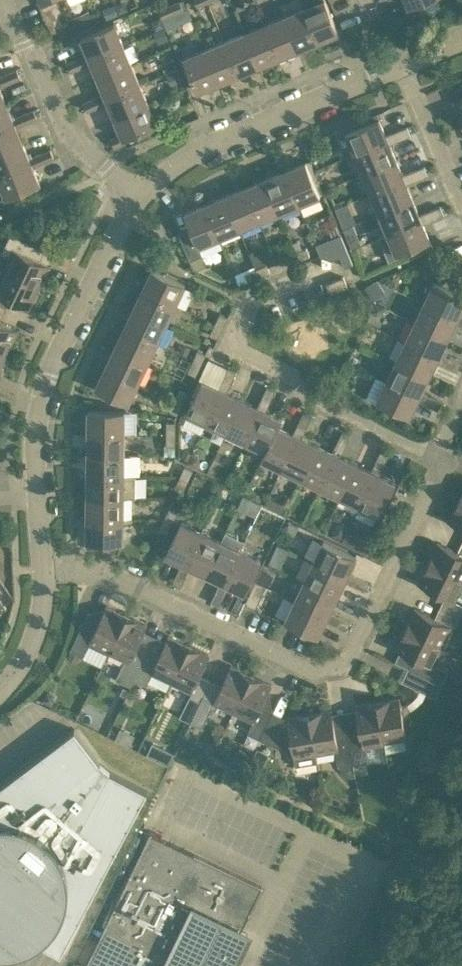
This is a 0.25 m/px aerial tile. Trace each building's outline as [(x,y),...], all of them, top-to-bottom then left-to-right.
[(325,0),(301,0),(304,7),(318,40),(338,32),(325,0)] [(424,17),(442,9),(438,0),(437,0),(420,7),(424,17)] [(114,5),(118,14),(128,10),(124,1),(114,5)] [(169,4),(159,9),(162,17),(173,13),(169,4)] [(117,15),(113,5),(103,9),(107,19),(117,15)] [(318,40),(304,7),(284,15),(298,48),(318,40)] [(90,13),(74,20),(80,34),(96,27),(90,13)] [(298,48),(284,15),(264,23),(278,57),(298,48)] [(161,18),(152,22),(156,30),(164,27),(161,18)] [(77,58),(81,66),(91,62),(90,58),(123,44),(114,23),(81,37),(88,54),(77,58)] [(244,32),(258,65),(278,57),(264,23),(244,32)] [(163,29),(154,33),(158,44),(168,40),(163,29)] [(238,73),(258,65),(244,32),(224,40),(238,73)] [(204,48),(218,82),(238,73),(224,40),(204,48)] [(123,44),(90,58),(91,62),(98,78),(131,64),(123,44)] [(197,90),(218,82),(204,48),(183,57),(197,90)] [(81,66),(77,58),(67,62),(69,67),(70,71),(81,66)] [(98,78),(104,93),(106,98),(140,84),(131,64),(98,78)] [(16,68),(6,73),(9,81),(20,77),(16,68)] [(171,86),(181,82),(176,72),(167,76),(171,86)] [(9,81),(6,73),(0,75),(0,85),(9,81)] [(114,118),(148,104),(140,84),(106,98),(104,93),(94,98),(97,106),(108,101),(114,118)] [(461,120),(461,96),(453,100),(461,121),(461,120)] [(97,106),(94,98),(83,102),(85,107),(87,110),(97,106)] [(12,118),(5,101),(0,104),(0,127),(14,121),(12,118)] [(157,124),(148,104),(114,118),(121,133),(110,137),(114,146),(124,141),(123,138),(157,124)] [(23,114),(26,122),(37,117),(33,109),(23,114)] [(12,118),(14,121),(0,127),(0,151),(22,141),(16,126),(26,122),(23,114),(12,118)] [(354,153),(387,139),(389,143),(400,138),(396,130),(386,135),(379,118),(345,132),(354,153)] [(396,130),(400,138),(410,134),(407,126),(396,130)] [(396,159),(389,143),(387,139),(354,153),(362,173),(396,159)] [(30,161),(32,166),(43,161),(39,153),(29,157),(22,141),(0,151),(0,174),(30,161)] [(50,148),(39,153),(43,161),(53,157),(50,148)] [(370,193),(404,179),(406,183),(416,178),(413,170),(402,175),(396,159),(362,173),(370,193)] [(32,166),(30,161),(0,174),(0,199),(6,197),(39,183),(32,166)] [(285,170),(299,203),(319,195),(305,161),(285,170)] [(413,170),(416,178),(427,174),(423,166),(413,170)] [(265,178),(279,212),(299,203),(285,170),(265,178)] [(245,186),(259,220),(279,212),(265,178),(245,186)] [(412,199),(406,183),(404,179),(370,193),(379,213),(412,199)] [(225,195),(239,228),(259,220),(245,186),(225,195)] [(219,237),(239,228),(225,195),(205,203),(219,237)] [(387,233),(421,219),(422,223),(433,218),(430,210),(419,214),(412,199),(379,213),(387,233)] [(347,201),(335,205),(349,245),(361,241),(347,201)] [(198,245),(219,237),(205,203),(184,212),(190,227),(178,232),(190,260),(202,255),(198,245)] [(440,206),(430,210),(433,218),(443,214),(440,206)] [(429,239),(422,223),(421,219),(387,233),(379,236),(389,260),(399,256),(398,253),(429,239)] [(10,257),(3,270),(38,286),(48,265),(29,256),(35,245),(10,233),(0,253),(10,257)] [(340,234),(332,237),(344,266),(352,263),(340,234)] [(295,251),(299,260),(309,255),(306,247),(295,251)] [(299,260),(295,251),(284,256),(288,264),(299,260)] [(255,268),(259,276),(269,272),(266,263),(255,268)] [(142,288),(175,304),(185,283),(152,268),(142,288)] [(259,276),(255,268),(244,272),(248,281),(259,276)] [(38,286),(3,270),(0,277),(0,308),(4,310),(9,299),(28,308),(38,286)] [(325,283),(329,294),(347,287),(343,276),(325,283)] [(456,317),(454,321),(461,325),(461,315),(458,313),(461,305),(461,295),(433,281),(423,302),(456,317)] [(165,323),(175,304),(142,288),(133,308),(165,323)] [(414,321),(447,337),(454,321),(456,317),(423,302),(414,321)] [(123,327),(156,343),(165,323),(133,308),(123,327)] [(214,323),(222,327),(227,316),(219,313),(214,323)] [(447,337),(414,321),(405,341),(437,356),(436,360),(446,365),(450,357),(440,352),(447,337)] [(7,351),(17,330),(0,322),(0,348),(7,351)] [(217,337),(222,327),(214,323),(209,334),(217,337)] [(114,347),(147,362),(156,343),(123,327),(114,347)] [(428,376),(436,360),(437,356),(405,341),(395,360),(428,376)] [(190,348),(183,345),(180,352),(187,355),(190,348)] [(104,366),(137,382),(147,362),(114,347),(104,366)] [(192,360),(200,364),(205,354),(197,350),(192,360)] [(460,362),(450,357),(446,365),(456,370),(460,362)] [(200,364),(192,360),(187,371),(195,375),(200,364)] [(428,376),(395,360),(386,379),(419,395),(417,399),(427,404),(431,396),(421,391),(428,376)] [(137,382),(104,366),(95,387),(128,402),(137,382)] [(228,367),(223,377),(231,381),(236,371),(228,367)] [(409,416),(417,399),(419,395),(386,379),(376,375),(366,395),(409,416)] [(186,412),(206,422),(222,389),(226,391),(231,381),(223,377),(218,387),(202,380),(186,412)] [(262,396),(270,400),(275,389),(267,386),(262,396)] [(173,400),(181,403),(186,393),(178,389),(173,400)] [(241,399),(226,391),(222,389),(206,422),(226,431),(241,399)] [(245,441),(261,408),(265,410),(270,400),(262,396),(257,406),(241,399),(226,431),(245,441)] [(441,401),(431,396),(427,404),(437,409),(441,401)] [(176,414),(181,403),(173,400),(168,410),(176,414)] [(281,418),(265,410),(261,408),(245,441),(264,450),(265,450),(277,425),(278,426),(281,418)] [(88,409),(87,432),(124,432),(124,410),(88,409)] [(302,413),(297,423),(306,427),(311,416),(302,413)] [(166,432),(175,433),(175,421),(166,421),(166,432)] [(281,468),(297,435),(301,437),(306,427),(297,423),(293,433),(278,426),(277,425),(265,450),(264,450),(261,458),(281,468)] [(336,442),(344,445),(349,435),(341,431),(336,442)] [(123,454),(124,432),(87,432),(87,453),(123,454)] [(175,444),(175,433),(166,432),(166,444),(175,444)] [(316,444),(301,437),(297,435),(281,468),(300,477),(316,444)] [(320,486),(336,454),(340,455),(344,445),(336,442),(332,452),(316,444),(300,477),(320,486)] [(191,453),(184,449),(180,456),(187,460),(191,453)] [(380,450),(375,460),(383,464),(388,454),(380,450)] [(87,475),(123,475),(123,454),(87,453),(87,475)] [(355,463),(340,455),(336,454),(320,486),(339,496),(355,463)] [(197,467),(199,463),(197,457),(193,455),(188,463),(197,467)] [(370,470),(355,463),(339,496),(359,505),(374,472),(378,474),(383,464),(375,460),(370,470)] [(184,466),(179,476),(187,480),(192,470),(184,466)] [(395,482),(378,474),(374,472),(359,505),(379,515),(395,482)] [(87,475),(87,496),(123,497),(135,497),(136,476),(123,475),(87,475)] [(182,491),(187,480),(179,476),(174,487),(182,491)] [(86,518),(123,519),(123,497),(87,496),(86,518)] [(457,500),(447,520),(461,527),(461,502),(457,500)] [(168,508),(163,519),(171,523),(176,512),(168,508)] [(123,519),(86,518),(86,541),(122,541),(123,519)] [(166,533),(171,523),(163,519),(158,529),(166,533)] [(165,554),(181,562),(185,564),(201,531),(181,521),(165,554)] [(290,523),(286,533),(293,537),(298,527),(290,523)] [(349,526),(344,523),(337,525),(332,535),(342,540),(349,526)] [(205,573),(220,540),(201,531),(185,564),(181,562),(176,572),(184,576),(189,566),(205,573)] [(343,542),(354,547),(359,536),(349,531),(343,542)] [(205,573),(221,581),(224,582),(240,549),(220,540),(205,573)] [(346,576),(344,580),(354,585),(358,577),(347,572),(355,556),(322,540),(313,560),(346,576)] [(427,562),(461,579),(461,554),(437,542),(427,562)] [(224,582),(221,581),(215,591),(223,595),(229,585),(244,592),(260,559),(240,549),(224,582)] [(303,580),(336,596),(344,580),(346,576),(313,560),(303,580)] [(461,585),(461,579),(427,562),(417,583),(454,600),(461,585)] [(184,576),(176,572),(171,582),(179,586),(184,576)] [(262,572),(257,582),(269,587),(273,577),(262,572)] [(368,582),(358,577),(354,585),(364,590),(368,582)] [(336,596),(303,580),(294,599),(327,615),(325,619),(335,624),(339,616),(329,611),(336,596)] [(255,581),(244,603),(255,608),(265,586),(255,581)] [(223,595),(215,591),(210,601),(218,605),(223,595)] [(317,636),(325,619),(327,615),(294,599),(284,620),(317,636)] [(89,642),(108,651),(126,614),(105,605),(102,612),(93,614),(88,611),(69,649),(70,649),(80,654),(83,655),(89,642)] [(414,608),(405,628),(442,646),(451,625),(414,608)] [(146,624),(126,614),(108,651),(124,659),(115,678),(130,686),(134,678),(133,678),(147,649),(136,644),(146,624)] [(339,616),(335,624),(345,629),(349,621),(339,616)] [(433,663),(442,646),(405,628),(395,648),(413,657),(407,668),(441,684),(447,670),(433,663)] [(158,654),(147,649),(133,678),(134,678),(144,683),(150,672),(170,681),(188,644),(168,635),(158,654)] [(208,654),(188,644),(170,681),(191,691),(208,654)] [(70,649),(66,657),(76,662),(80,654),(70,649)] [(233,711),(250,674),(230,665),(212,702),(233,711)] [(435,697),(441,684),(407,668),(401,681),(435,697)] [(246,732),(258,738),(271,712),(260,707),(271,684),(250,674),(233,711),(252,720),(246,732)] [(454,694),(449,704),(461,710),(461,708),(461,698),(454,694)] [(190,721),(200,700),(190,695),(179,716),(190,721)] [(376,701),(384,741),(406,738),(399,697),(376,701)] [(364,745),(384,741),(376,701),(354,705),(359,730),(347,732),(352,763),(365,761),(367,760),(364,745)] [(347,732),(335,734),(331,709),(308,713),(315,753),(335,750),(337,765),(352,763),(347,732)] [(286,717),(287,724),(279,725),(283,717),(271,712),(258,738),(275,745),(291,743),(295,766),(317,762),(315,753),(308,713),(286,717)] [(11,951),(23,948),(34,944),(38,941),(61,953),(147,789),(109,770),(75,728),(0,784),(0,951),(11,951)] [(208,742),(204,751),(211,754),(215,745),(208,742)] [(150,832),(85,965),(222,965),(260,887),(150,832)]
